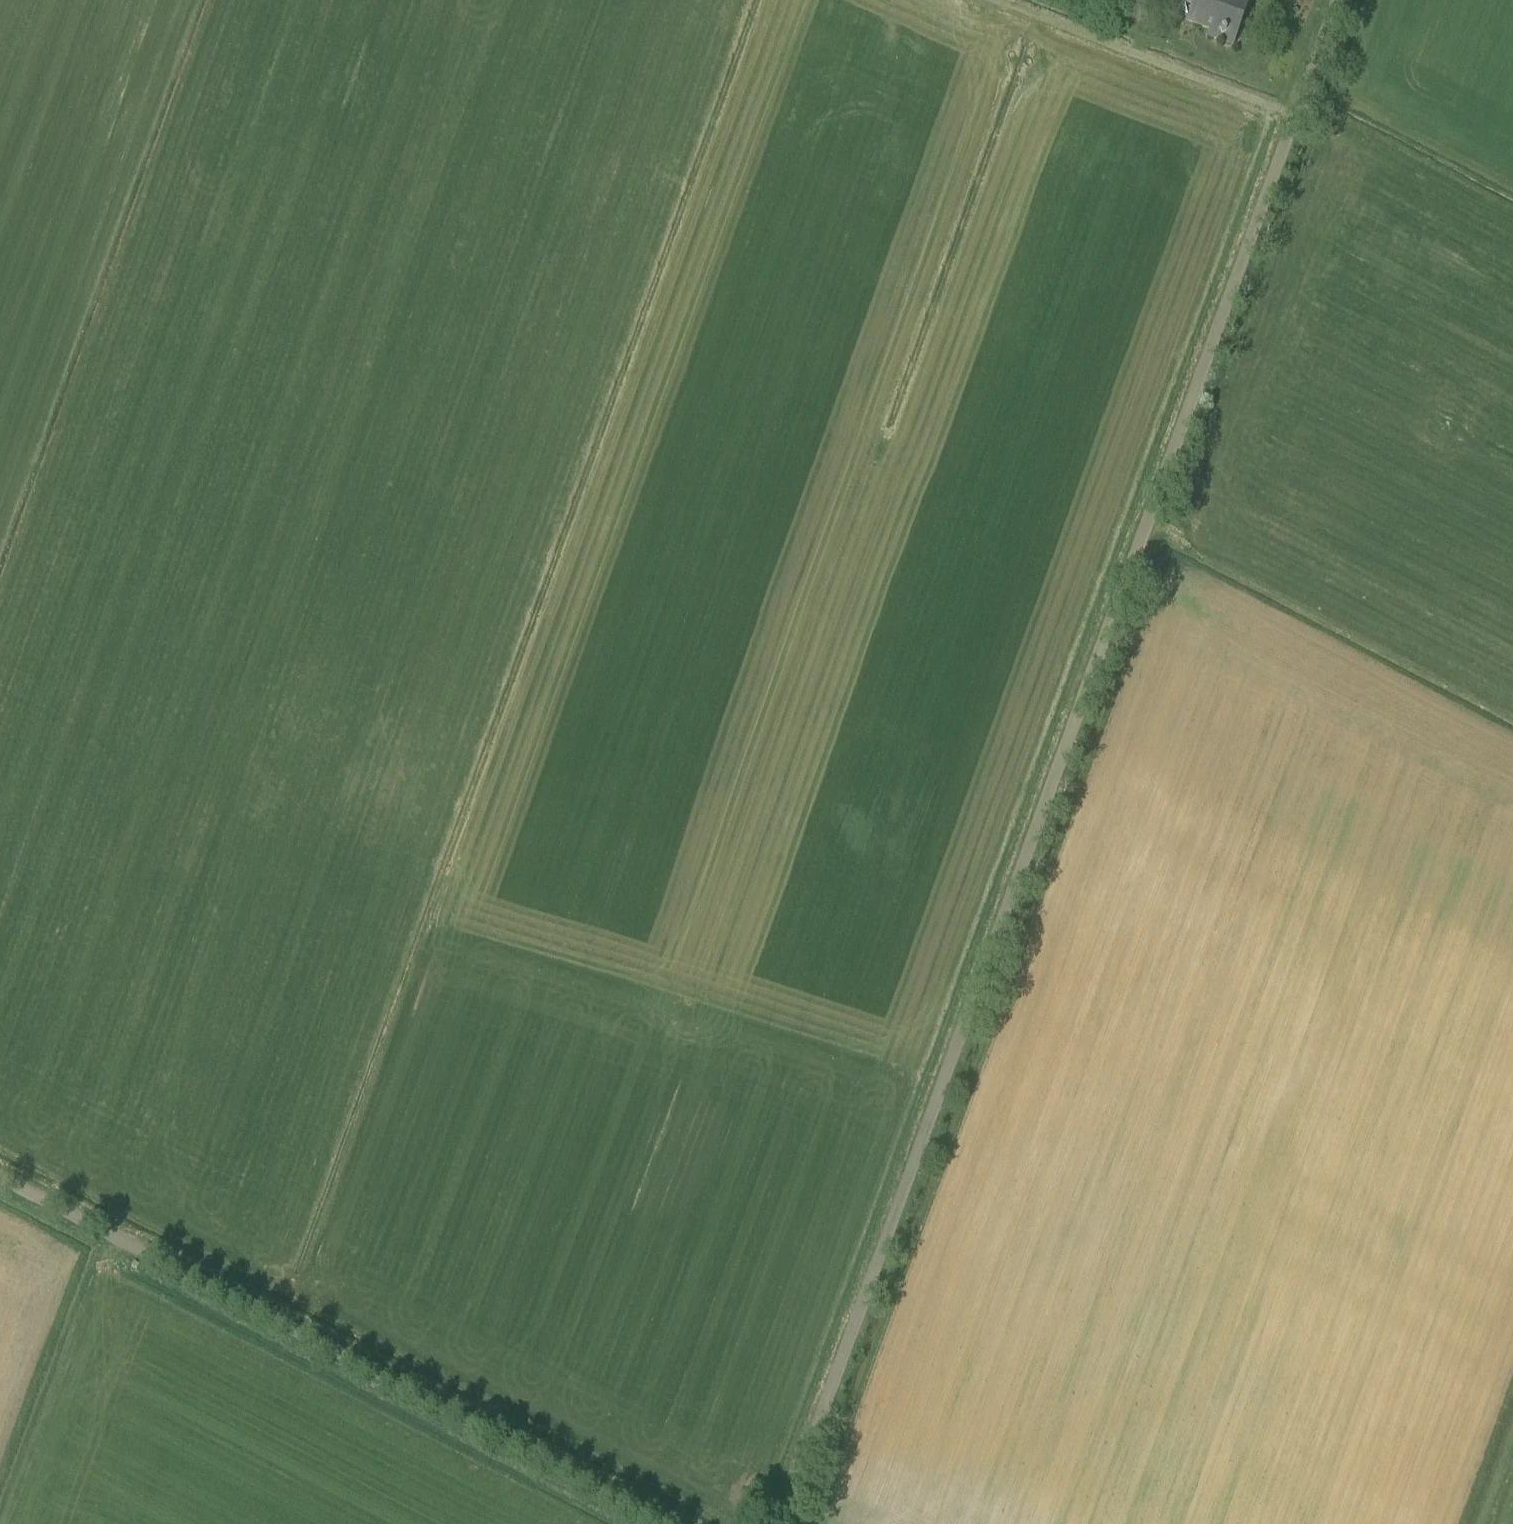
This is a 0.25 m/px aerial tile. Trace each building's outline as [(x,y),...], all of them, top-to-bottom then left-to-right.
[(1187,22),(1209,31),(1206,41),(1231,50),(1243,17),(1237,15),(1241,3),(1232,0),(1195,0),(1187,22)] [(136,1269),(138,1265),(139,1263),(133,1260),(130,1266),(136,1269)]
